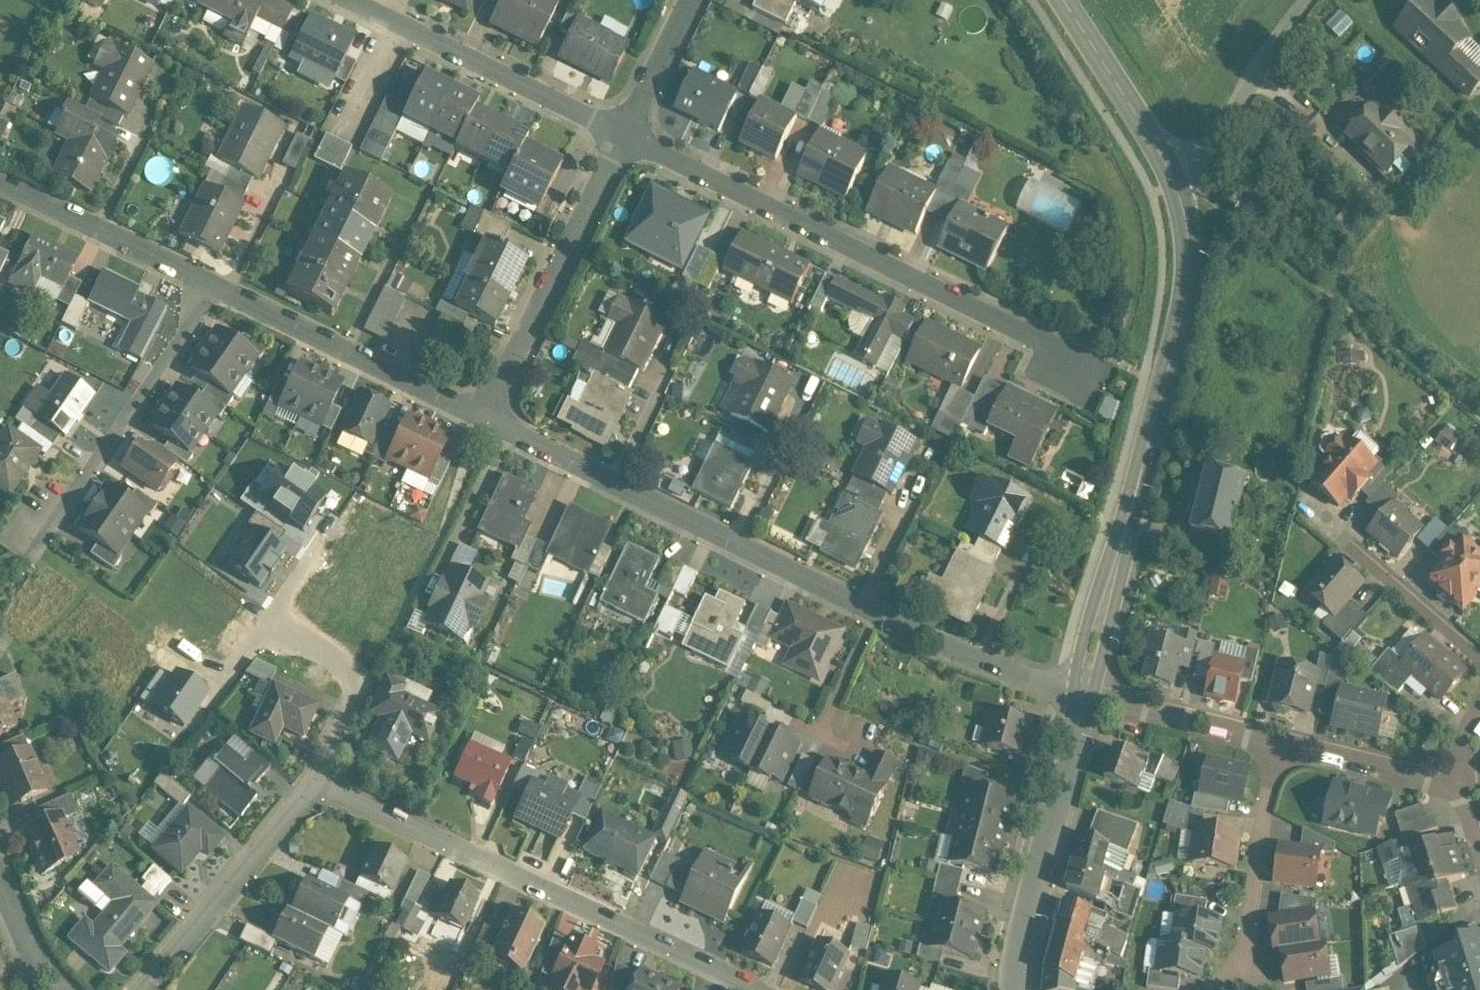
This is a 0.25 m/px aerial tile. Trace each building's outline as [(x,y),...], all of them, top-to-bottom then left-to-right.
[(83,3),(102,12),(108,0),(84,0),(83,3)] [(195,9),(196,7),(195,7),(198,0),(176,0),(195,9)] [(274,0),(198,0),(195,7),(196,7),(208,13),(203,23),(225,34),(223,38),(242,47),(255,20),(263,24),(275,0),(274,0)] [(275,0),(263,24),(282,33),(293,10),(275,0)] [(465,10),(470,0),(445,0),(465,10)] [(554,0),(501,0),(498,7),(490,23),(537,46),(559,3),(554,0)] [(754,10),(787,26),(799,3),(793,0),(759,0),(754,10)] [(799,3),(822,14),(823,12),(818,10),(823,0),(793,0),(799,3)] [(1457,53),(1470,40),(1454,25),(1458,21),(1446,10),(1443,14),(1428,0),(1426,0),(1398,29),(1470,98),(1479,87),(1479,75),(1457,53)] [(584,15),(570,7),(559,31),(571,37),(579,21),(581,22),(584,15)] [(1340,11),(1327,25),(1340,37),(1353,23),(1340,11)] [(330,28),(309,17),(290,58),(334,80),(345,58),(354,40),(353,39),(351,43),(328,31),(330,28)] [(581,22),(579,21),(571,37),(560,57),(610,83),(629,47),(581,22)] [(120,52),(104,44),(95,62),(111,70),(95,102),(124,116),(128,118),(154,65),(121,49),(120,52)] [(345,58),(334,80),(345,85),(356,63),(345,58)] [(753,64),(739,91),(750,96),(764,69),(753,64)] [(764,69),(750,96),(762,101),(775,75),(764,69)] [(738,97),(696,76),(698,72),(696,71),(678,108),(701,120),(700,123),(720,133),(738,97)] [(451,88),(424,75),(415,94),(407,109),(403,119),(430,132),(451,88)] [(415,94),(393,84),(386,98),(407,109),(415,94)] [(812,86),(808,94),(820,100),(824,92),(812,86)] [(451,88),(430,132),(456,145),(473,111),(474,111),(478,102),(451,88)] [(797,116),(808,94),(794,88),(781,115),(796,123),(799,117),(797,116)] [(20,97),(9,92),(0,115),(0,118),(10,122),(20,97)] [(820,100),(809,122),(822,129),(823,129),(824,128),(838,99),(824,92),(820,100)] [(799,117),(809,122),(820,100),(808,94),(797,116),(799,117)] [(407,109),(386,98),(381,109),(402,120),(403,119),(407,109)] [(95,102),(90,99),(85,110),(101,118),(119,127),(124,116),(95,102)] [(85,110),(69,102),(64,113),(96,129),(101,118),(85,110)] [(760,105),(741,143),(777,161),(796,123),(781,115),(760,105)] [(284,128),(243,108),(230,136),(234,137),(222,161),(221,163),(253,179),(257,181),(267,160),(266,160),(281,128),(283,129),(284,128)] [(402,120),(381,109),(375,120),(397,130),(402,120)] [(474,111),(473,111),(456,145),(483,159),(483,158),(500,124),(474,111)] [(96,129),(64,113),(63,115),(66,117),(59,132),(71,138),(109,156),(117,139),(96,129)] [(1411,148),(1372,113),(1350,136),(1388,173),(1411,148)] [(9,124),(0,120),(0,144),(9,124)] [(397,130),(375,120),(370,130),(392,141),(397,130)] [(528,138),(500,124),(483,158),(510,172),(523,146),(523,147),(528,138)] [(843,137),(824,128),(823,129),(822,129),(800,174),(848,198),(868,158),(839,143),(843,137)] [(392,141),(370,130),(365,141),(386,152),(392,141)] [(296,133),(282,163),(294,169),(308,138),(296,133)] [(352,148),(326,136),(314,160),(340,173),(352,148)] [(109,156),(71,138),(53,175),(90,193),(109,156)] [(386,152),(365,141),(359,152),(381,163),(386,152)] [(523,147),(523,146),(510,172),(500,192),(537,210),(540,205),(541,206),(549,191),(561,166),(523,147)] [(253,179),(221,163),(222,161),(211,156),(205,170),(223,179),(224,179),(248,190),(253,179)] [(951,162),(936,191),(950,198),(964,168),(951,162)] [(964,168),(950,198),(964,205),(979,175),(964,168)] [(889,171),(869,211),(918,235),(935,199),(915,189),(917,185),(889,171)] [(389,197),(346,176),(328,212),(371,234),(389,197)] [(1067,232),(1082,202),(1030,178),(1016,208),(1067,232)] [(248,190),(224,179),(223,179),(217,192),(241,204),(248,190)] [(217,192),(203,186),(203,187),(204,188),(189,219),(193,222),(185,238),(220,255),(221,254),(219,253),(228,235),(225,234),(230,225),(233,226),(242,207),(244,207),(244,206),(241,204),(217,192)] [(710,217),(653,189),(626,243),(683,271),(710,217)] [(549,191),(541,206),(540,205),(537,210),(535,216),(552,224),(565,199),(549,191)] [(987,221),(960,207),(941,245),(989,270),(1009,232),(990,222),(992,218),(989,217),(987,221)] [(371,234),(328,212),(314,241),(357,263),(371,234)] [(511,227),(484,213),(473,236),(484,242),(485,241),(501,248),(511,227)] [(812,266),(743,232),(724,273),(792,306),(812,266)] [(78,259),(33,237),(12,280),(56,302),(62,289),(63,290),(69,278),(78,259)] [(357,263),(314,241),(288,294),(332,316),(357,263)] [(501,248),(485,241),(484,242),(464,282),(469,284),(507,303),(527,261),(501,248)] [(699,248),(684,279),(697,285),(712,254),(699,248)] [(9,255),(0,251),(0,272),(9,255)] [(712,254),(697,285),(710,291),(725,260),(712,254)] [(153,295),(105,270),(88,302),(110,314),(115,304),(128,311),(126,315),(139,322),(125,348),(142,357),(140,361),(141,362),(167,310),(150,300),(153,295)] [(69,278),(63,290),(62,289),(56,302),(69,309),(73,301),(81,284),(69,278)] [(826,278),(812,307),(822,312),(829,299),(836,283),(826,278)] [(885,303),(838,280),(836,283),(829,299),(854,312),(851,319),(850,323),(850,328),(852,332),(855,335),(866,341),(860,353),(867,356),(866,358),(872,361),(872,359),(877,361),(874,368),(875,369),(893,335),(905,341),(915,322),(902,316),(906,309),(887,299),(885,303)] [(507,303),(469,284),(457,308),(457,309),(470,315),(495,327),(507,303)] [(405,298),(385,288),(379,299),(400,309),(405,298)] [(400,309),(379,299),(374,310),(394,320),(400,309)] [(635,307),(620,299),(611,317),(627,325),(611,357),(618,360),(640,371),(643,372),(657,344),(654,342),(658,332),(662,334),(669,320),(652,312),(637,304),(635,307)] [(87,308),(73,301),(69,309),(61,324),(76,331),(87,308)] [(652,312),(669,320),(674,309),(657,301),(652,312)] [(457,308),(444,302),(437,314),(442,317),(442,316),(464,327),(470,315),(457,309),(457,308)] [(394,320),(374,310),(369,320),(389,330),(394,320)] [(464,327),(442,316),(442,317),(437,328),(458,339),(464,327)] [(389,330),(369,320),(363,331),(384,342),(389,330)] [(980,350),(928,324),(909,361),(948,381),(949,378),(963,385),(980,350)] [(458,339),(437,328),(431,338),(453,349),(458,339)] [(236,345),(217,331),(204,350),(242,377),(255,358),(236,345)] [(266,351),(243,335),(236,345),(255,358),(259,361),(266,351)] [(893,335),(875,369),(889,376),(905,341),(893,335)] [(603,366),(613,371),(618,360),(611,357),(583,343),(578,354),(603,366)] [(242,377),(204,350),(191,369),(210,383),(229,396),(230,395),(242,377)] [(1336,355),(1337,366),(1346,366),(1346,368),(1359,367),(1359,365),(1366,364),(1365,353),(1336,355)] [(594,377),(598,378),(603,366),(578,354),(572,367),(594,378),(594,377)] [(618,360),(613,371),(634,382),(640,371),(618,360)] [(752,386),(736,419),(743,422),(765,432),(768,434),(794,382),(762,366),(761,369),(745,361),(736,379),(752,386)] [(290,387),(280,408),(301,417),(321,375),(300,365),(290,387)] [(603,366),(598,378),(628,394),(634,382),(613,371),(603,366)] [(341,385),(321,375),(301,417),(321,427),(331,407),(341,385)] [(50,398),(37,417),(61,435),(64,437),(94,396),(66,376),(50,398)] [(598,378),(594,377),(594,378),(579,409),(568,403),(559,421),(575,429),(574,432),(606,448),(613,434),(609,432),(614,423),(618,424),(632,395),(628,394),(598,378)] [(1007,390),(985,379),(976,399),(963,425),(985,436),(993,421),(992,421),(1007,390)] [(279,382),(268,404),(280,409),(280,408),(290,387),(279,382)] [(229,396),(210,383),(203,393),(226,409),(227,409),(234,398),(230,395),(229,396)] [(1059,411),(1009,386),(1007,390),(992,421),(993,421),(1042,446),(1059,411)] [(50,398),(37,388),(15,419),(23,425),(28,429),(37,417),(50,398)] [(197,402),(177,389),(164,408),(202,434),(215,416),(215,415),(197,402)] [(976,399),(958,390),(945,416),(963,425),(976,399)] [(226,409),(203,393),(197,402),(215,415),(215,416),(219,419),(226,409)] [(386,407),(361,395),(343,434),(346,436),(349,441),(358,446),(364,444),(368,446),(376,430),(386,407)] [(341,412),(331,407),(321,427),(320,428),(331,433),(341,412)] [(202,434),(164,408),(151,426),(170,440),(189,453),(202,434)] [(954,442),(963,425),(945,416),(940,414),(932,431),(954,442)] [(61,435),(37,417),(28,429),(53,446),(61,435)] [(397,440),(388,461),(408,470),(428,428),(407,419),(397,440)] [(765,432),(743,422),(738,433),(760,443),(765,432)] [(885,429),(869,422),(860,440),(876,447),(861,479),(860,479),(889,494),(892,495),(918,443),(886,427),(885,429)] [(28,429),(23,425),(16,434),(40,451),(40,452),(46,457),(53,446),(28,429)] [(428,428),(408,470),(429,480),(439,459),(449,438),(428,428)] [(376,430),(368,446),(363,455),(374,460),(386,435),(376,430)] [(1459,441),(1447,430),(1439,439),(1452,450),(1459,441)] [(738,433),(734,431),(729,442),(754,455),(760,443),(738,433)] [(0,442),(0,490),(8,496),(40,452),(40,451),(16,434),(7,447),(0,442)] [(386,435),(374,460),(386,466),(388,461),(397,440),(386,435)] [(1346,445),(1336,436),(1323,441),(1320,454),(1331,463),(1313,484),(1340,508),(1349,497),(1353,501),(1361,492),(1372,480),(1367,476),(1376,465),(1375,464),(1349,442),(1346,445)] [(189,453),(170,440),(164,450),(163,450),(179,461),(186,466),(194,456),(189,453)] [(754,464),(717,445),(715,448),(704,442),(696,459),(707,464),(694,491),(732,510),(754,464)] [(160,447),(152,457),(137,446),(122,468),(157,492),(160,489),(165,488),(171,479),(170,474),(179,461),(163,450),(164,450),(160,447)] [(439,459),(429,480),(426,485),(437,491),(450,464),(439,459)] [(1379,460),(1375,464),(1376,465),(1367,476),(1372,480),(1361,492),(1371,500),(1383,486),(1394,473),(1379,460)] [(1221,469),(1211,466),(1209,473),(1219,475),(1221,469)] [(1209,473),(1208,473),(1193,534),(1230,543),(1231,543),(1246,482),(1219,475),(1209,473)] [(889,494),(860,479),(861,479),(855,476),(855,477),(850,488),(883,504),(889,494)] [(1031,499),(999,483),(998,485),(982,477),(973,495),(989,503),(973,535),(980,539),(1002,549),(1005,551),(1031,499)] [(504,479),(479,532),(517,550),(518,550),(524,538),(529,528),(521,524),(535,493),(504,479)] [(1371,500),(1367,504),(1382,518),(1393,504),(1395,506),(1400,500),(1383,486),(1371,500)] [(128,501),(108,487),(93,509),(130,534),(144,513),(145,513),(128,501)] [(883,504),(850,488),(844,498),(844,499),(849,502),(849,501),(878,515),(883,504)] [(157,507),(135,492),(128,501),(145,513),(144,513),(150,517),(157,507)] [(849,502),(834,533),(818,525),(809,543),(825,551),(824,553),(856,569),(882,517),(878,515),(849,501),(849,502)] [(1395,506),(1393,504),(1382,518),(1369,533),(1399,559),(1423,531),(1395,506)] [(182,506),(165,529),(176,536),(192,514),(182,506)] [(130,534),(93,509),(79,530),(98,544),(115,555),(130,534)] [(611,528),(570,509),(552,547),(575,558),(571,566),(589,575),(602,548),(611,528)] [(1419,542),(1432,548),(1443,522),(1430,517),(1419,542)] [(1454,525),(1431,552),(1441,561),(1442,560),(1441,559),(1452,547),(1456,551),(1464,541),(1465,542),(1469,538),(1454,525)] [(1230,543),(1193,534),(1190,546),(1227,555),(1230,543)] [(536,543),(524,538),(518,550),(517,550),(511,562),(524,568),(536,543)] [(1002,549),(980,539),(975,550),(997,560),(1002,549)] [(1441,559),(1442,560),(1446,563),(1429,582),(1439,591),(1438,593),(1452,605),(1453,603),(1464,612),(1479,595),(1479,596),(1479,555),(1465,542),(1464,541),(1456,551),(1452,547),(1441,559)] [(552,551),(536,543),(524,568),(540,576),(552,551)] [(975,550),(963,543),(957,555),(962,557),(991,571),(997,560),(975,550)] [(115,555),(98,544),(90,555),(113,571),(121,559),(115,555)] [(470,551),(460,546),(452,563),(462,568),(470,551)] [(661,561),(629,546),(605,596),(649,617),(659,597),(646,591),(661,561)] [(602,548),(589,575),(599,580),(612,553),(602,548)] [(991,571),(962,557),(947,588),(931,581),(923,599),(938,607),(937,609),(970,625),(995,572),(991,571)] [(1363,583),(1337,561),(1312,590),(1322,598),(1322,607),(1333,616),(1334,617),(1348,600),(1363,583)] [(686,569),(673,562),(661,587),(674,593),(686,569)] [(686,569),(674,593),(686,599),(698,575),(686,569)] [(486,586),(452,570),(445,583),(443,582),(429,611),(432,612),(425,626),(460,642),(466,628),(473,631),(487,603),(480,600),(486,586)] [(1210,596),(1226,598),(1228,578),(1212,576),(1210,596)] [(721,594),(716,603),(707,599),(693,627),(703,632),(693,653),(729,670),(745,637),(734,632),(746,606),(721,594)] [(1348,600),(1334,617),(1333,616),(1324,626),(1343,643),(1366,616),(1348,600)] [(773,612),(758,605),(747,629),(761,636),(772,614),(773,612)] [(843,633),(789,607),(783,619),(773,639),(798,651),(800,659),(795,670),(820,681),(843,633)] [(684,617),(667,608),(654,634),(672,643),(684,617)] [(426,618),(416,613),(407,630),(417,635),(426,618)] [(783,619),(772,614),(761,636),(756,646),(768,651),(773,639),(783,619)] [(1412,630),(1392,653),(1389,651),(1378,664),(1407,686),(1414,677),(1441,701),(1466,673),(1426,638),(1424,641),(1412,630)] [(13,640),(12,640),(0,631),(0,659),(13,640)] [(1198,636),(1183,632),(1180,644),(1184,645),(1178,668),(1190,671),(1198,636)] [(1180,644),(1152,637),(1147,660),(1151,661),(1146,681),(1173,688),(1178,668),(1184,645),(1180,644)] [(1260,653),(1247,650),(1243,666),(1244,666),(1241,682),(1252,684),(1260,653)] [(1328,680),(1344,685),(1350,661),(1335,651),(1333,663),(1328,680)] [(1243,666),(1216,659),(1207,696),(1235,703),(1241,682),(1244,666),(1243,666)] [(1315,686),(1326,689),(1328,680),(1333,663),(1320,660),(1317,673),(1318,673),(1315,686)] [(276,672),(256,662),(247,672),(270,683),(276,672)] [(1317,673),(1282,664),(1271,706),(1275,707),(1275,709),(1279,714),(1286,716),(1292,713),(1292,712),(1307,715),(1315,686),(1318,673),(1317,673)] [(1407,686),(1378,664),(1369,674),(1398,695),(1407,686)] [(0,682),(0,691),(2,697),(4,696),(8,706),(23,699),(13,676),(0,682)] [(1342,688),(1343,688),(1344,685),(1328,680),(1326,689),(1319,715),(1334,719),(1342,688)] [(403,689),(387,681),(374,708),(385,713),(368,748),(397,762),(413,727),(430,735),(440,715),(400,696),(403,689)] [(317,708),(273,688),(251,735),(274,745),(282,728),(302,738),(317,708)] [(1343,688),(1342,688),(1334,719),(1333,727),(1378,738),(1387,699),(1343,688)] [(772,705),(748,693),(742,704),(767,716),(772,705)] [(0,698),(0,734),(17,727),(8,706),(4,696),(2,697),(0,698)] [(1029,722),(992,712),(987,731),(994,732),(989,748),(1024,758),(1029,739),(1025,737),(1029,722)] [(772,732),(743,718),(725,756),(734,760),(733,763),(752,772),(772,732)] [(517,733),(531,738),(536,725),(521,721),(517,733)] [(800,746),(772,732),(752,772),(771,782),(773,779),(782,784),(800,746)] [(0,747),(0,765),(30,752),(23,737),(0,747)] [(254,753),(236,738),(226,750),(244,765),(247,762),(254,753)] [(690,738),(672,742),(676,760),(694,756),(690,738)] [(522,739),(512,758),(524,763),(533,744),(522,739)] [(511,764),(469,745),(454,777),(480,789),(475,799),(490,806),(495,796),(496,796),(511,764)] [(226,750),(226,749),(213,764),(221,771),(205,790),(240,819),(257,799),(248,792),(262,775),(247,762),(244,765),(226,750)] [(1149,760),(1116,749),(1105,779),(1139,791),(1149,760)] [(11,808),(48,792),(30,752),(0,765),(0,783),(11,808)] [(271,767),(254,753),(247,762),(262,775),(264,776),(271,767)] [(810,798),(808,801),(832,812),(832,810),(852,820),(851,820),(868,828),(899,765),(876,754),(865,777),(829,759),(821,775),(810,798)] [(804,756),(792,781),(803,787),(815,762),(804,756)] [(1182,766),(1165,759),(1156,778),(1173,785),(1182,766)] [(1249,772),(1210,763),(1203,793),(1203,794),(1231,801),(1242,803),(1249,772)] [(989,775),(966,767),(962,785),(971,787),(971,786),(985,790),(989,775)] [(812,770),(800,793),(810,798),(821,775),(812,770)] [(162,775),(154,784),(160,790),(168,780),(162,775)] [(190,799),(168,780),(160,790),(182,808),(190,799)] [(558,797),(533,784),(519,814),(545,826),(542,831),(559,839),(578,799),(561,791),(558,797)] [(985,790),(971,786),(971,787),(964,813),(1007,824),(1014,797),(985,790)] [(1391,799),(1336,786),(1332,800),(1331,799),(1326,802),(1323,812),(1326,816),(1328,817),(1326,826),(1375,839),(1379,823),(1385,824),(1391,799)] [(670,842),(687,794),(672,789),(655,837),(670,842)] [(1231,801),(1203,794),(1203,793),(1197,791),(1192,810),(1195,811),(1205,812),(1228,815),(1231,801)] [(70,796),(38,811),(43,824),(62,815),(64,821),(79,815),(70,796)] [(1192,810),(1171,802),(1164,825),(1186,833),(1196,835),(1197,827),(1203,828),(1205,812),(1195,811),(1192,810)] [(1422,807),(1395,816),(1404,842),(1405,841),(1438,831),(1434,817),(1426,819),(1422,807)] [(222,840),(188,811),(154,851),(182,874),(201,851),(208,856),(222,840)] [(657,840),(602,813),(584,851),(639,878),(657,840)] [(1007,824),(964,813),(957,840),(1000,851),(1007,824)] [(43,824),(23,833),(42,876),(53,872),(52,870),(61,866),(59,862),(79,854),(64,821),(62,815),(43,824)] [(1139,827),(1105,815),(1096,840),(1110,846),(1109,847),(1129,855),(1139,827)] [(1203,828),(1197,827),(1196,835),(1192,863),(1236,869),(1241,834),(1203,828)] [(1336,845),(1304,829),(1301,850),(1320,852),(1320,853),(1334,855),(1336,845)] [(1096,840),(1083,834),(1074,864),(1110,879),(1118,883),(1122,873),(1129,855),(1109,847),(1110,846),(1096,840)] [(862,854),(878,860),(885,843),(869,837),(862,854)] [(1424,853),(1408,858),(1413,871),(1408,872),(1413,887),(1407,889),(1419,925),(1456,913),(1447,886),(1466,880),(1452,838),(1423,848),(1424,853)] [(1000,851),(957,840),(951,864),(994,874),(1000,851)] [(1409,854),(1405,841),(1404,842),(1377,850),(1383,867),(1398,863),(1396,858),(1403,856),(1409,854)] [(407,862),(375,847),(360,880),(392,895),(407,862)] [(1301,850),(1281,847),(1276,883),(1315,889),(1320,853),(1320,852),(1301,850)] [(664,855),(652,880),(668,887),(680,862),(664,855)] [(1413,871),(1408,858),(1404,859),(1403,856),(1396,858),(1398,863),(1407,889),(1413,887),(1408,872),(1413,871)] [(731,874),(704,861),(685,900),(702,908),(703,906),(727,917),(743,884),(734,880),(736,876),(733,875),(734,873),(731,872),(731,874)] [(1110,879),(1074,864),(1068,889),(1111,906),(1115,898),(1103,894),(1110,879)] [(964,871),(941,865),(938,877),(961,883),(964,871)] [(154,867),(142,881),(159,896),(171,881),(154,867)] [(156,906),(111,869),(90,896),(108,911),(93,929),(85,922),(70,940),(110,973),(125,956),(119,950),(156,906)] [(418,872),(404,900),(415,906),(430,878),(418,872)] [(1146,883),(1122,873),(1118,883),(1131,888),(1143,893),(1146,883)] [(961,883),(938,877),(935,888),(959,894),(961,883)] [(349,900),(306,879),(290,912),(325,928),(325,929),(333,933),(349,900)] [(450,883),(444,896),(439,893),(428,916),(463,932),(479,897),(450,883)] [(959,894),(935,888),(932,901),(941,903),(942,902),(956,906),(959,894)] [(1131,888),(1117,916),(1134,923),(1143,893),(1131,888)] [(1318,901),(1282,896),(1279,919),(1314,914),(1315,915),(1316,915),(1318,901)] [(1208,902),(1176,897),(1173,916),(1178,917),(1178,916),(1205,920),(1208,902)] [(819,907),(804,900),(793,923),(808,929),(819,907)] [(1108,919),(1064,900),(1057,928),(1086,942),(1089,931),(1103,937),(1105,929),(1108,919)] [(956,906),(942,902),(941,903),(936,926),(978,937),(984,913),(956,906)] [(415,906),(401,930),(413,936),(427,912),(415,906)] [(290,912),(287,910),(273,938),(272,940),(278,943),(310,958),(325,929),(325,928),(290,912)] [(544,927),(512,912),(501,935),(490,959),(522,974),(544,927)] [(792,928),(762,914),(743,954),(773,968),(792,928)] [(1279,919),(1271,921),(1276,953),(1282,952),(1282,951),(1313,946),(1312,936),(1317,929),(1315,915),(1314,914),(1279,919)] [(1134,923),(1117,916),(1108,919),(1105,929),(1128,942),(1134,923)] [(1205,920),(1178,916),(1178,917),(1174,944),(1174,945),(1205,949),(1205,950),(1217,952),(1221,922),(1205,920)] [(273,938),(247,925),(239,941),(271,956),(278,943),(272,940),(273,938)] [(874,929),(858,925),(852,948),(868,952),(874,929)] [(501,935),(484,926),(472,954),(485,960),(487,957),(490,959),(501,935)] [(978,937),(936,926),(930,948),(930,949),(944,953),(972,960),(978,937)] [(1057,928),(1045,971),(1044,989),(1074,989),(1075,989),(1080,989),(1094,989),(1101,963),(1089,960),(1090,957),(1083,956),(1087,944),(1087,943),(1086,942),(1057,928)] [(1128,942),(1105,929),(1103,937),(1089,931),(1086,942),(1087,943),(1087,944),(1102,950),(1122,960),(1128,942)] [(1420,929),(1390,939),(1400,970),(1427,949),(1420,929)] [(569,943),(554,936),(543,970),(554,976),(569,943)] [(571,939),(569,943),(554,976),(552,980),(554,981),(550,989),(551,989),(596,989),(597,988),(595,982),(602,966),(590,960),(595,951),(571,939)] [(1436,960),(1440,975),(1442,974),(1448,989),(1479,989),(1479,939),(1459,945),(1461,952),(1436,960)] [(820,941),(801,981),(820,989),(834,989),(850,955),(820,941)] [(1205,949),(1174,945),(1174,944),(1162,942),(1158,971),(1158,972),(1181,975),(1201,978),(1205,950),(1205,949)] [(1102,950),(1087,944),(1083,956),(1090,957),(1089,960),(1101,963),(1126,970),(1127,962),(1122,960),(1102,950)] [(1313,946),(1282,951),(1282,952),(1286,983),(1324,977),(1322,966),(1327,960),(1325,944),(1313,946)] [(944,953),(930,949),(930,948),(921,946),(918,958),(941,965),(944,953)] [(616,965),(610,989),(635,989),(641,977),(616,965)] [(1158,972),(1158,971),(1150,970),(1147,988),(1159,989),(1179,989),(1181,975),(1158,972)] [(661,979),(658,980),(643,973),(641,977),(635,989),(679,989),(666,984),(665,980),(661,979)] [(888,978),(884,989),(918,989),(919,987),(888,978)] [(1306,985),(1307,989),(1343,989),(1342,979),(1306,985)] [(356,980),(350,989),(351,989),(368,989),(370,988),(356,980)]
